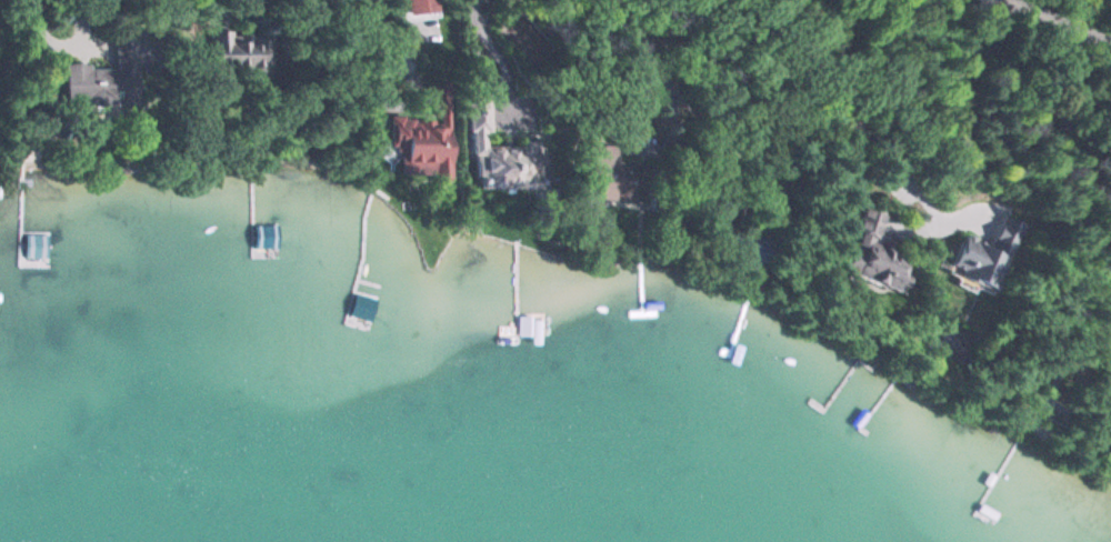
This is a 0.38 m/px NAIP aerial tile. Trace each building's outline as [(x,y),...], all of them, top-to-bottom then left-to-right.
[(408,20),(438,16),(436,0),(406,0),(408,20)] [(242,72),(242,79),(268,79),(268,32),(215,31),(214,71),(242,72)] [(65,103),(131,105),(132,52),(115,52),(115,68),(65,67),(65,103)] [(389,148),(399,148),(399,175),(444,175),(445,117),(389,116),(389,148)] [(878,238),(885,213),(863,207),(844,274),(903,290),(914,248),(878,238)] [(989,244),(962,233),(946,274),(995,293),(1022,225),(1001,216),(989,244)]
